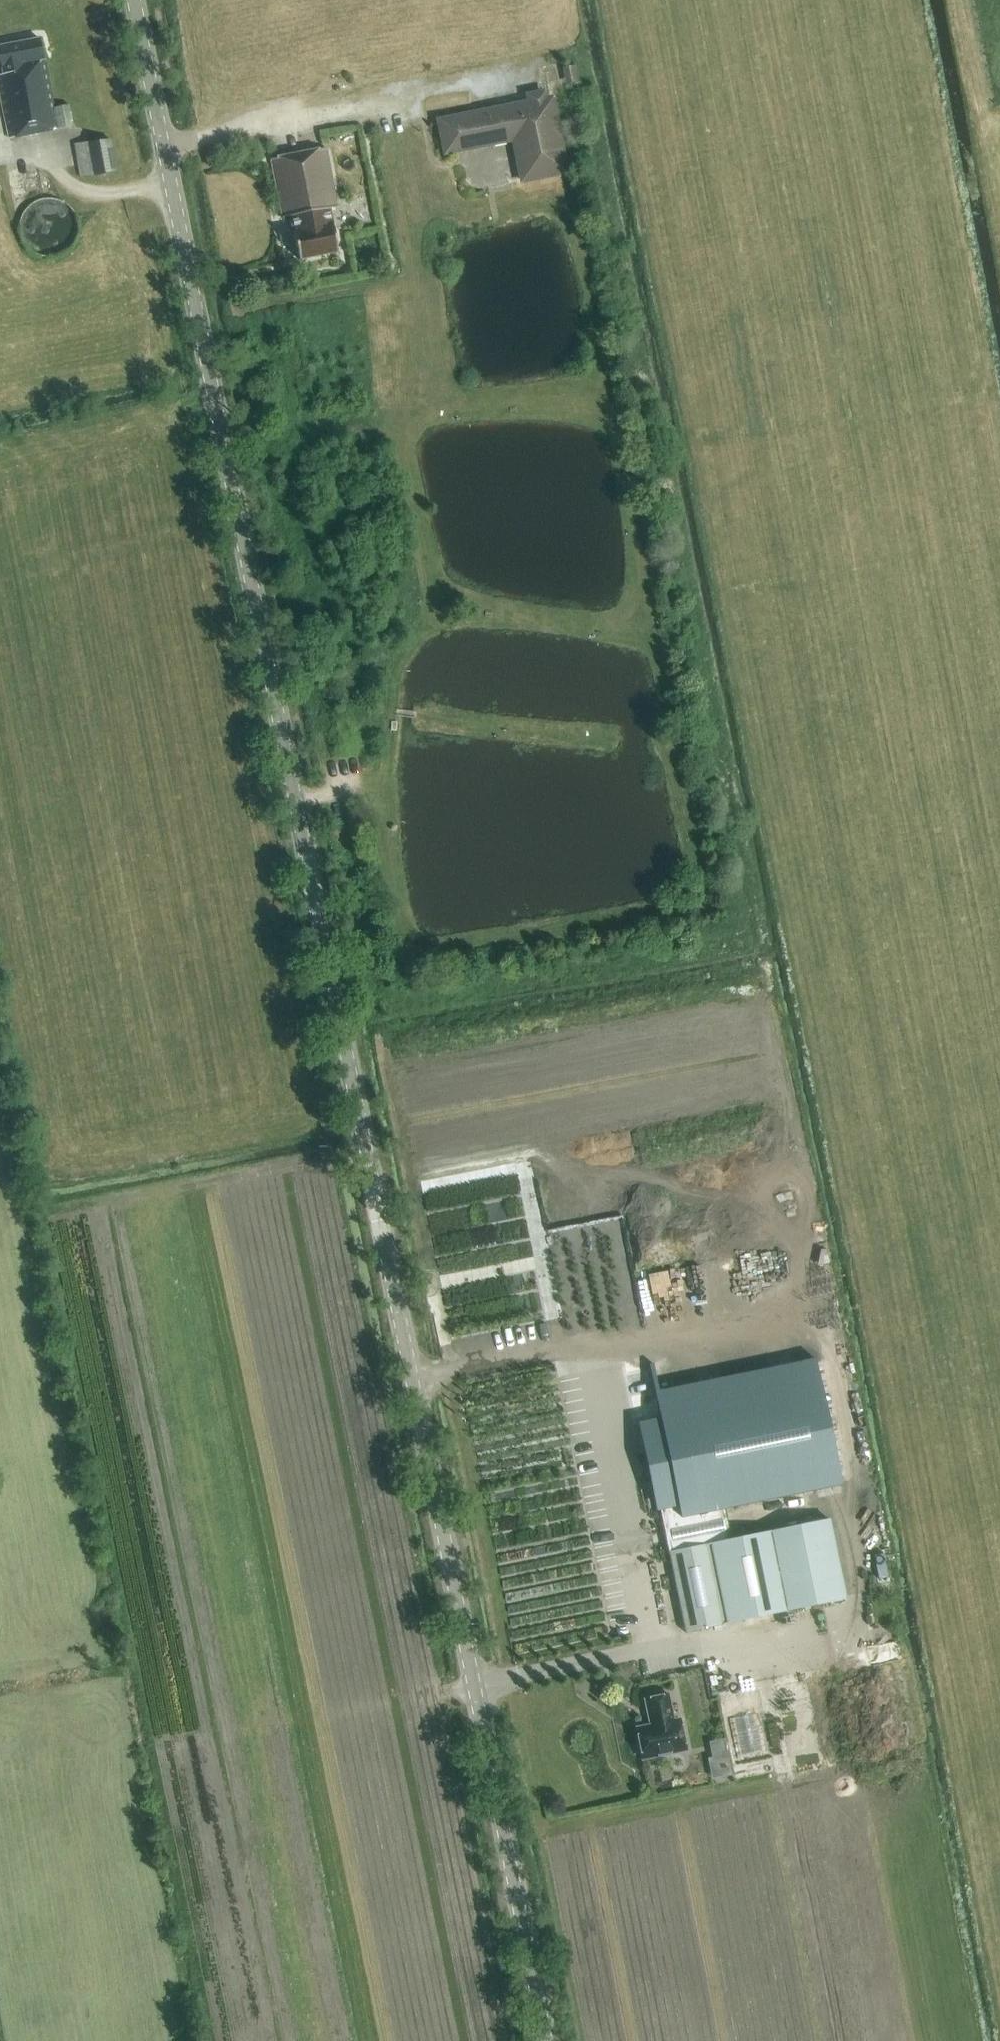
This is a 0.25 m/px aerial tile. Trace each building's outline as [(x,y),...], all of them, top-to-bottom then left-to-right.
[(73,126),(69,105),(54,108),(45,60),(44,61),(40,38),(0,46),(0,60),(3,74),(0,75),(0,90),(9,138),(73,126)] [(552,98),(438,121),(445,154),(514,140),(519,167),(563,158),(552,98)] [(74,143),(81,177),(117,170),(110,136),(74,143)] [(299,260),(338,252),(329,209),(337,207),(326,148),(271,159),(282,218),(290,217),(299,260)] [(76,237),(78,227),(76,217),(71,208),(63,201),(53,198),(43,198),(34,201),(26,208),(21,217),(19,227),(21,237),(26,246),(34,252),(43,255),(53,255),(63,252),(71,246),(76,237)] [(741,1411),(737,1382),(641,1395),(645,1424),(741,1411)] [(666,1523),(761,1504),(743,1412),(649,1430),(655,1461),(654,1461),(666,1523)] [(846,1599),(830,1519),(669,1552),(685,1632),(846,1599)] [(686,1750),(679,1719),(673,1720),(668,1694),(645,1699),(650,1725),(636,1728),(639,1743),(637,1746),(638,1753),(642,1755),(642,1759),(686,1750)] [(715,1782),(735,1778),(728,1743),(713,1746),(716,1764),(712,1765),(715,1782)]
